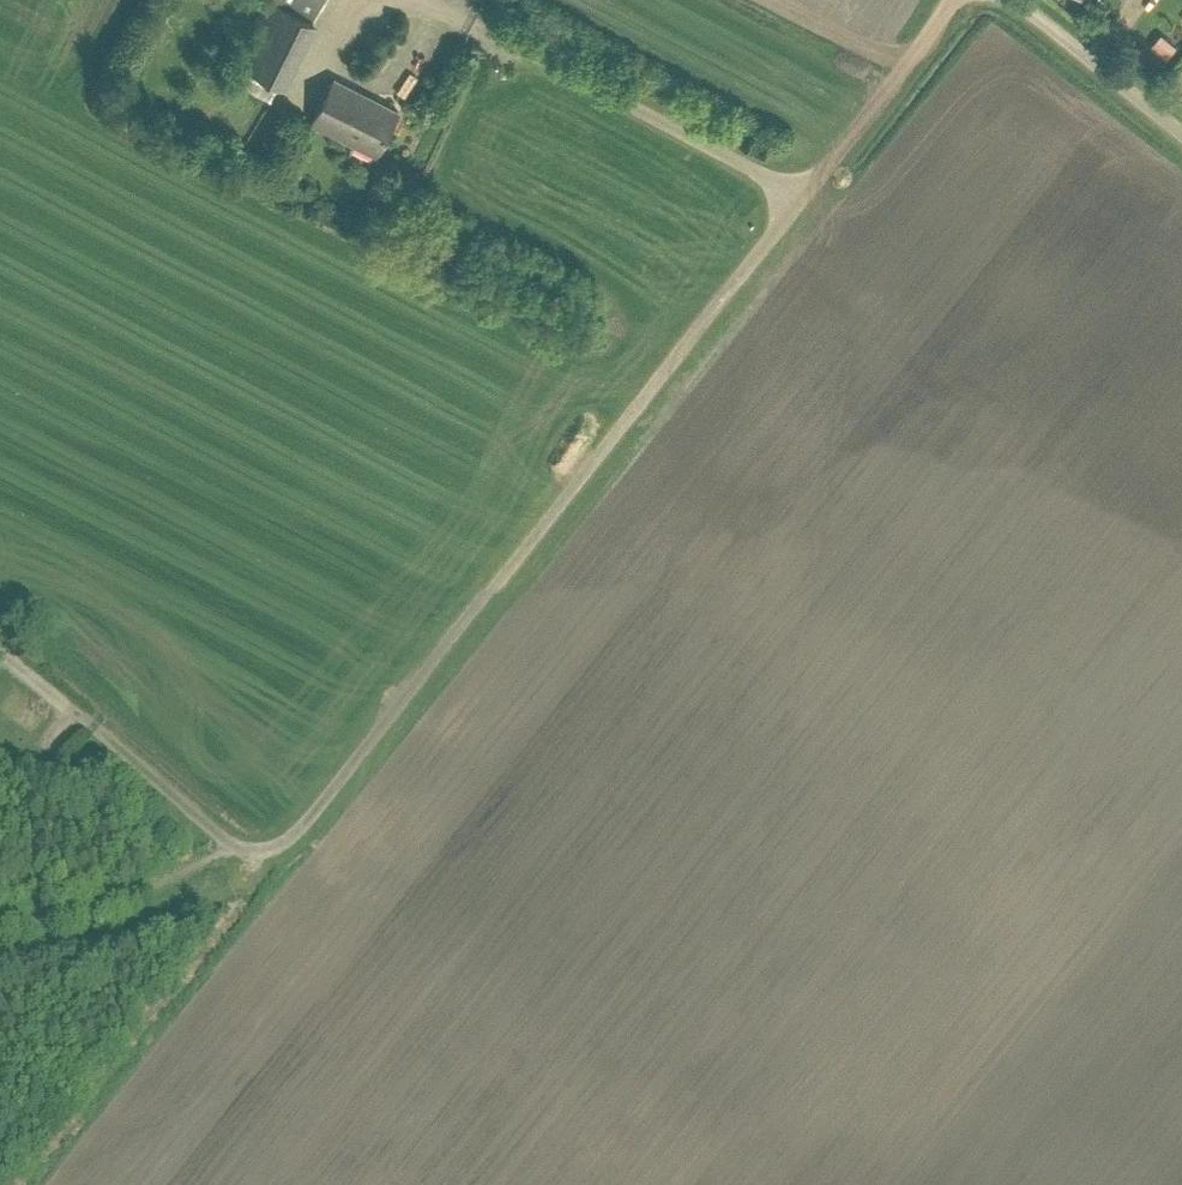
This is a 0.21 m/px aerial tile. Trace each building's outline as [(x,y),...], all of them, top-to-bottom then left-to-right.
[(255,29),(300,51),(316,18),(280,0),(269,0),(255,29)] [(316,18),(325,0),(280,0),(316,18)] [(1166,37),(1157,48),(1168,57),(1177,46),(1166,37)] [(235,60),(226,78),(269,99),(278,80),(239,61),(235,60)] [(376,153),(399,110),(336,77),(313,121),(376,153)]
